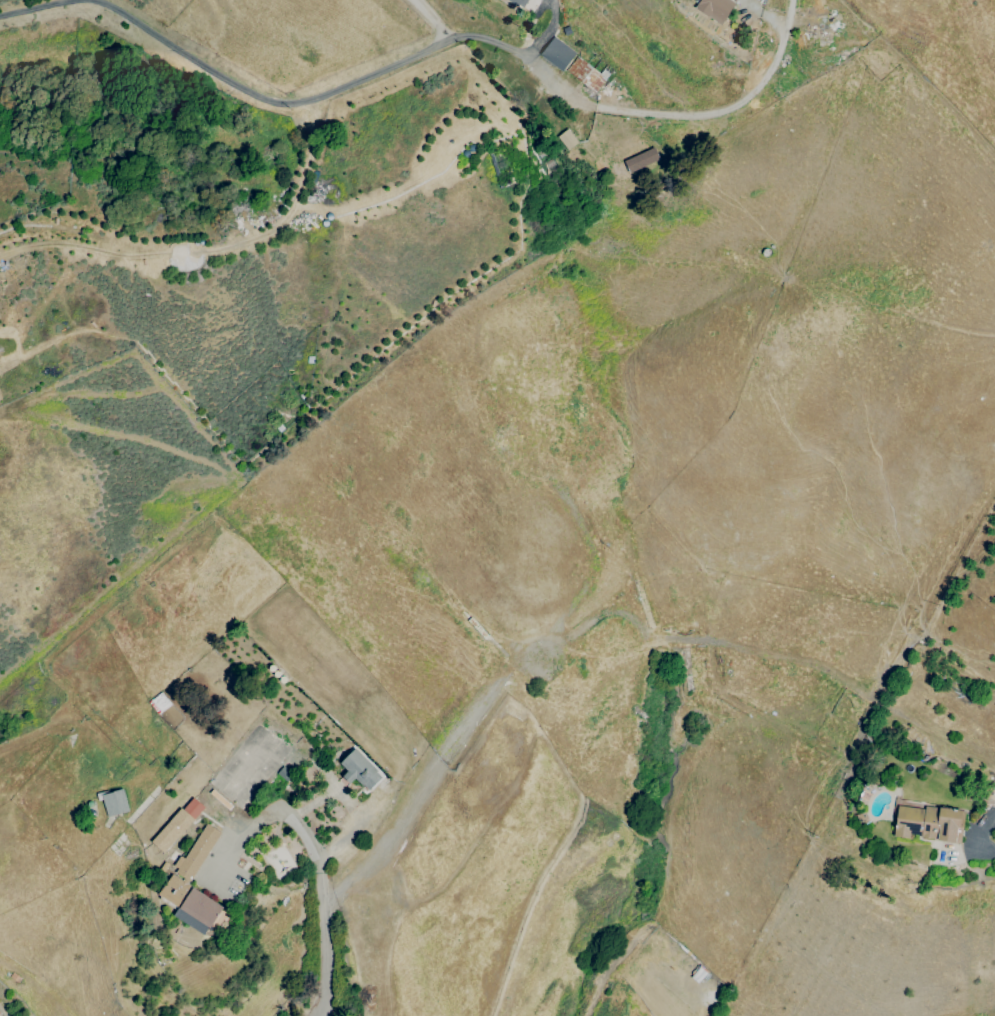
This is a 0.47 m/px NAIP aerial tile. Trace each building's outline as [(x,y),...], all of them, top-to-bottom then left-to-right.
[(522,8),(527,0),(507,0),(522,8)] [(734,3),(730,0),(699,0),(694,7),(720,25),(734,3)] [(539,56),(562,71),(575,52),(551,36),(539,56)] [(606,76),(576,55),(565,71),(595,92),(606,76)] [(577,143),(567,129),(556,136),(566,150),(577,143)] [(628,172),(658,161),(653,148),(623,160),(628,172)] [(339,764),(346,770),(341,776),(349,784),(354,778),(368,791),(382,776),(353,749),(339,764)] [(106,817),(128,811),(121,788),(100,794),(106,817)] [(204,808),(191,796),(150,842),(162,853),(204,808)] [(892,836),(909,839),(910,835),(959,843),(964,813),(897,802),(892,836)] [(184,859),(180,857),(172,871),(189,881),(219,831),(205,823),(184,859)] [(222,906),(170,874),(157,895),(177,907),(172,916),(204,935),(222,906)]
